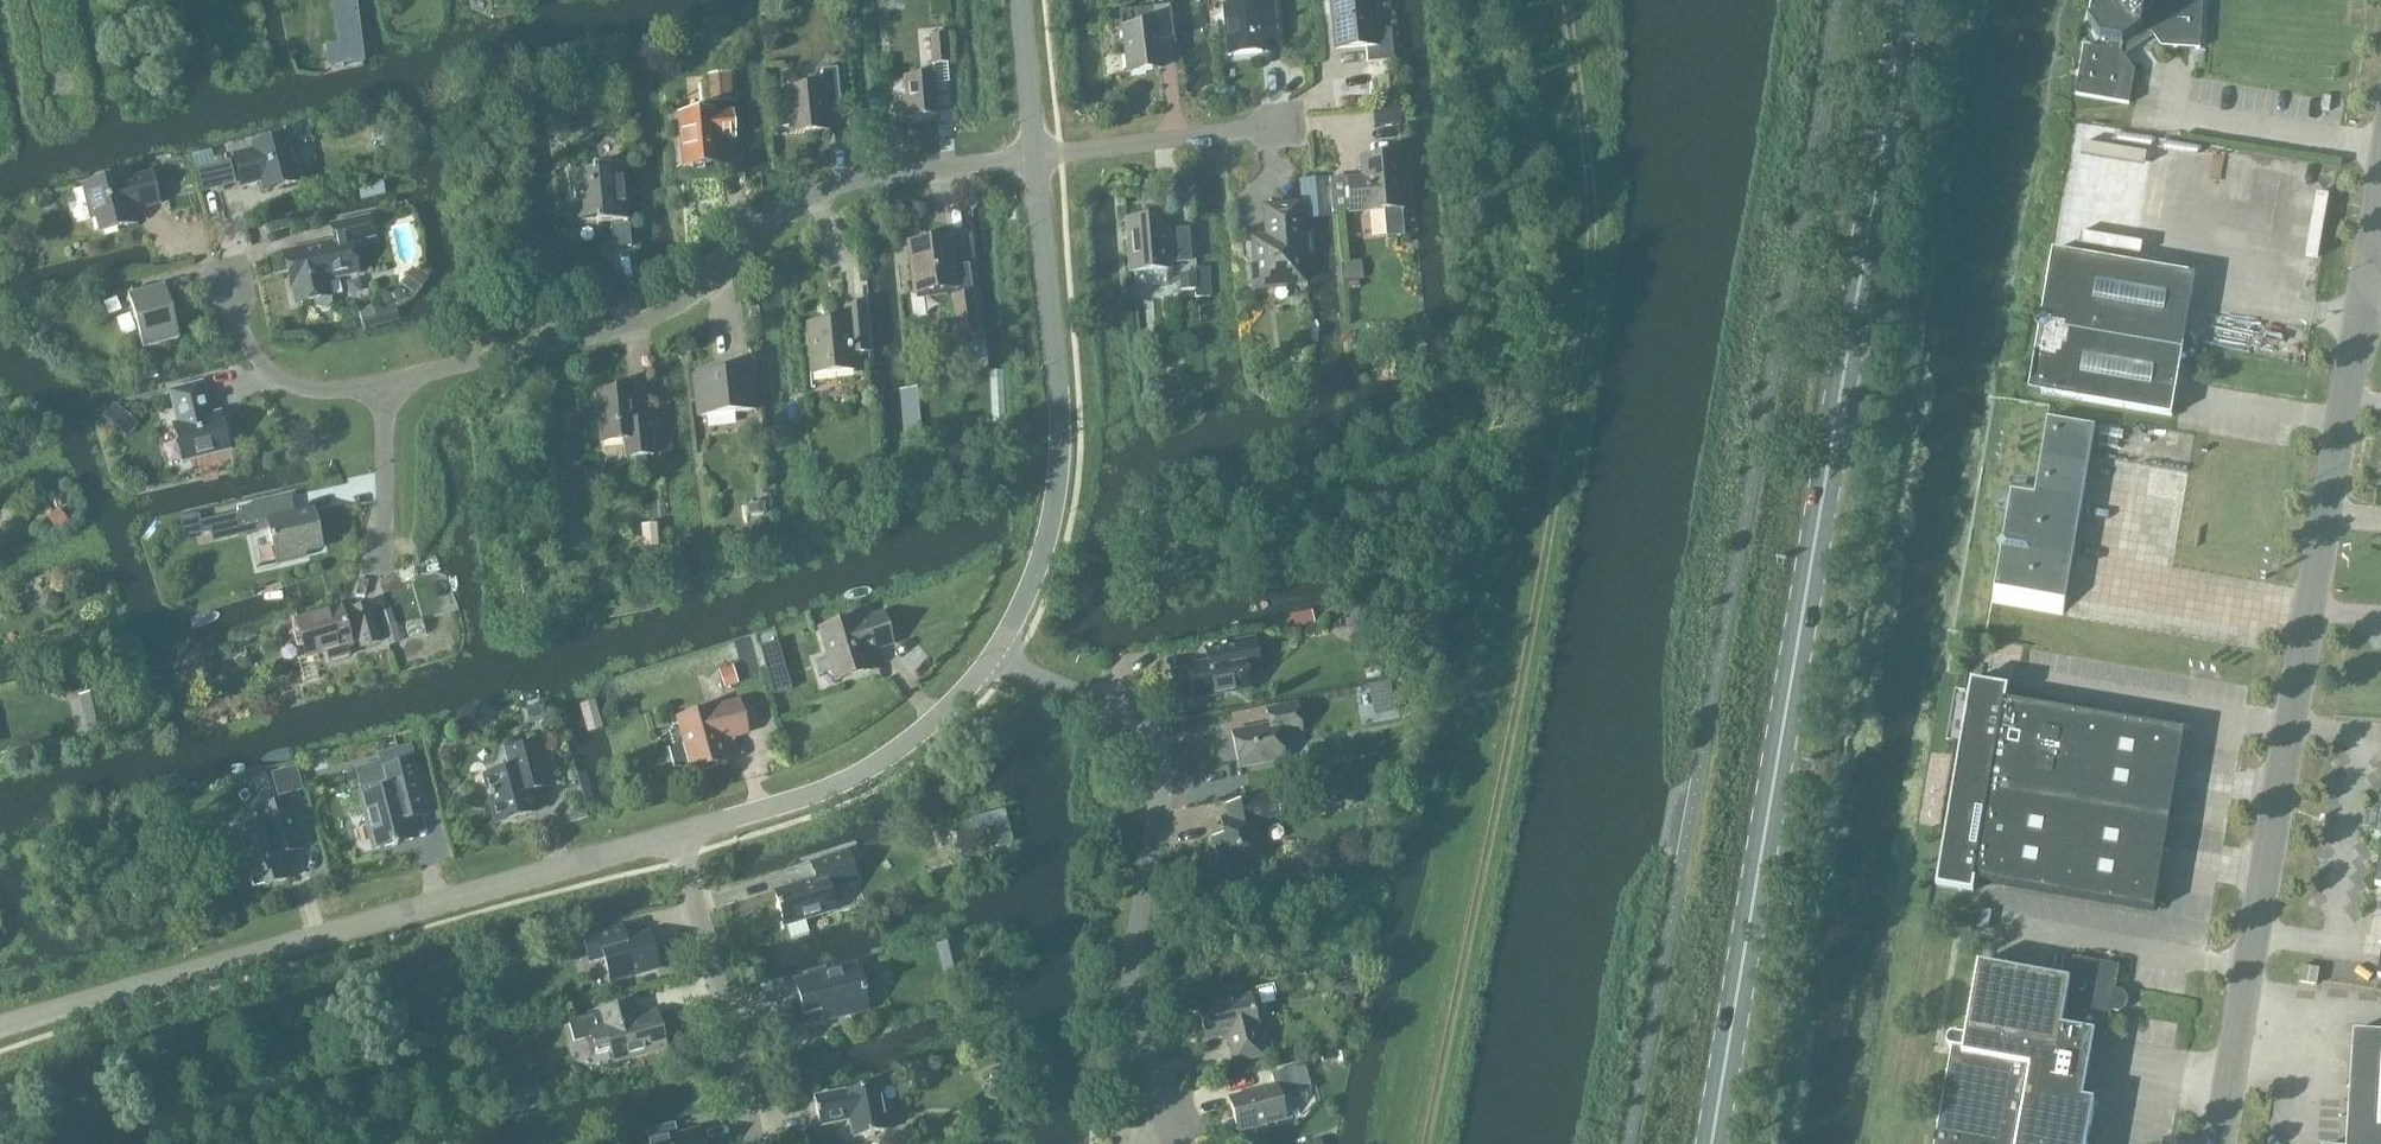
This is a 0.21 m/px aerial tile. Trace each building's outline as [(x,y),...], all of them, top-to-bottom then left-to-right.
[(340,46),(361,43),(356,0),(334,0),(340,46)] [(1237,55),(1262,53),(1260,32),(1277,30),(1274,0),(1253,0),(1253,4),(1224,7),(1229,56),(1237,55)] [(1335,47),(1366,45),(1367,64),(1393,61),(1391,30),(1374,31),(1371,0),(1331,0),(1335,47)] [(2201,50),(2204,0),(2155,0),(2154,12),(2146,12),(2136,0),(2099,0),(2095,2),(2091,24),(2103,43),(2101,50),(2086,47),(2075,95),(2130,105),(2136,72),(2123,54),(2124,46),(2143,34),(2153,35),(2161,47),(2201,50)] [(1136,10),(1137,27),(1123,29),(1128,73),(1160,69),(1157,41),(1173,39),(1169,6),(1152,8),(1136,10)] [(932,65),(947,64),(945,35),(930,36),(932,65)] [(613,60),(597,63),(599,76),(614,74),(613,60)] [(785,93),(774,94),(777,128),(789,126),(790,136),(828,132),(825,103),(840,101),(836,70),(822,71),(823,86),(785,90),(785,93)] [(731,75),(707,77),(709,103),(733,100),(731,75)] [(902,119),(937,117),(934,75),(904,78),(905,98),(900,98),(902,119)] [(1399,109),(1373,111),(1374,127),(1400,124),(1399,109)] [(716,114),(716,112),(678,115),(683,168),(720,165),(718,141),(734,139),(731,113),(716,114)] [(377,134),(375,146),(389,150),(391,137),(377,134)] [(299,183),(287,138),(252,147),(253,152),(233,156),(241,187),(261,183),(263,192),(299,183)] [(1366,212),(1401,209),(1397,156),(1361,159),(1363,180),(1346,181),(1349,212),(1366,211),(1366,212)] [(218,189),(236,184),(230,161),(212,165),(218,189)] [(631,247),(624,165),(592,168),(592,173),(568,175),(571,204),(573,204),(575,222),(596,220),(597,225),(611,224),(613,249),(631,247)] [(157,204),(150,176),(124,182),(123,177),(84,187),(92,220),(97,219),(100,233),(135,224),(131,211),(157,204)] [(1300,180),(1303,221),(1330,219),(1327,178),(1300,180)] [(362,199),(386,194),(384,183),(359,188),(362,199)] [(1253,290),(1276,288),(1275,283),(1301,282),(1295,207),(1266,210),(1268,240),(1254,241),(1256,267),(1251,268),(1253,290)] [(295,306),(332,298),(328,281),(358,275),(351,244),(374,239),(369,218),(330,227),(334,242),(283,254),(295,306)] [(1162,218),(1129,221),(1133,272),(1134,288),(1168,285),(1167,270),(1166,264),(1190,262),(1187,231),(1164,232),(1162,218)] [(949,239),(908,245),(914,295),(916,295),(917,300),(955,295),(954,290),(956,290),(952,261),(949,239)] [(2053,252),(2041,322),(2183,346),(2195,276),(2053,252)] [(1360,261),(1341,262),(1342,280),(1361,279),(1360,261)] [(1197,289),(1198,300),(1211,299),(1209,267),(1196,267),(1196,271),(1197,289)] [(412,269),(401,284),(416,295),(427,281),(412,269)] [(1178,290),(1196,289),(1197,289),(1196,271),(1178,272),(1178,290)] [(143,351),(180,340),(164,286),(128,296),(143,351)] [(958,298),(952,299),(957,338),(978,336),(973,296),(958,298)] [(365,333),(400,322),(395,304),(359,315),(365,333)] [(812,375),(852,372),(851,355),(869,353),(864,306),(845,308),(847,322),(808,326),(812,375)] [(2183,346),(2041,322),(2029,392),(2171,416),(2183,346)] [(979,344),(965,345),(967,363),(981,361),(979,344)] [(702,418),(753,412),(748,370),(697,375),(702,418)] [(1006,429),(1003,375),(988,375),(992,430),(1006,429)] [(210,416),(202,384),(170,392),(178,425),(174,426),(183,463),(229,451),(220,414),(210,416)] [(922,439),(916,386),(899,388),(905,441),(922,439)] [(635,422),(632,390),(597,393),(602,443),(624,441),(626,459),(653,456),(649,420),(635,422)] [(1188,393),(1176,394),(1177,405),(1189,403),(1188,393)] [(115,407),(105,418),(127,437),(137,426),(115,407)] [(2036,495),(2012,492),(2004,539),(1998,544),(2002,550),(1993,603),(2063,616),(2096,428),(2049,420),(2036,495)] [(946,456),(933,457),(934,473),(947,473),(946,456)] [(294,516),(290,498),(237,510),(242,530),(267,524),(276,564),(304,558),(303,553),(322,549),(313,512),(294,516)] [(763,503),(748,504),(750,516),(764,514),(763,503)] [(60,511),(49,519),(59,531),(69,523),(60,511)] [(210,521),(201,523),(203,533),(213,531),(210,521)] [(655,525),(641,527),(643,547),(657,546),(655,525)] [(50,598),(46,609),(57,613),(60,602),(50,598)] [(380,643),(369,606),(342,614),(340,610),(296,622),(307,659),(327,653),(329,662),(348,657),(346,648),(360,644),(361,648),(380,643)] [(1315,622),(1312,609),(1272,619),(1275,632),(1315,622)] [(392,611),(380,615),(389,647),(401,643),(392,611)] [(892,645),(883,615),(855,623),(854,619),(820,629),(836,682),(839,681),(838,676),(866,667),(867,672),(870,671),(865,654),(892,645)] [(1195,700),(1237,692),(1248,690),(1245,674),(1259,671),(1253,640),(1205,650),(1207,664),(1188,668),(1195,700)] [(777,642),(760,647),(773,694),(790,689),(777,642)] [(1381,653),(1357,658),(1359,671),(1384,666),(1381,653)] [(199,658),(191,672),(204,679),(212,665),(199,658)] [(732,667),(719,671),(724,687),(737,683),(732,667)] [(49,674),(42,689),(51,694),(59,679),(49,674)] [(1937,887),(1974,894),(1977,881),(2155,911),(2185,731),(2006,700),(2008,688),(1973,682),(1952,797),(1937,887)] [(90,737),(111,733),(111,731),(114,730),(109,704),(105,705),(102,690),(81,695),(90,737)] [(603,727),(595,699),(580,703),(587,731),(603,727)] [(693,771),(727,761),(721,741),(747,733),(738,703),(678,719),(693,771)] [(1238,769),(1283,760),(1278,737),(1301,733),(1295,705),(1266,711),(1269,727),(1232,734),(1238,769)] [(134,718),(123,721),(127,736),(138,732),(134,718)] [(1378,739),(1364,741),(1367,755),(1381,753),(1378,739)] [(508,771),(484,777),(496,823),(535,813),(527,783),(545,778),(536,744),(517,749),(503,753),(508,771)] [(381,764),(356,770),(376,849),(392,845),(393,847),(397,846),(397,844),(413,840),(403,800),(422,796),(410,749),(379,757),(381,764)] [(296,767),(271,774),(277,797),(302,790),(296,767)] [(1337,782),(1316,786),(1320,807),(1341,803),(1337,782)] [(1217,869),(1237,866),(1264,861),(1256,822),(1279,818),(1274,795),(1226,805),(1229,820),(1220,822),(1223,837),(1212,839),(1217,869)] [(262,877),(265,886),(265,887),(291,879),(284,855),(303,850),(289,802),(257,811),(261,825),(237,831),(242,848),(233,850),(243,883),(262,877)] [(815,880),(774,893),(785,927),(788,926),(791,937),(792,939),(808,934),(808,932),(804,921),(835,912),(828,890),(855,882),(847,853),(810,864),(815,880)] [(955,857),(931,863),(936,880),(960,873),(955,857)] [(154,876),(165,873),(162,862),(151,865),(154,876)] [(625,942),(621,928),(583,938),(590,963),(604,959),(610,982),(658,969),(648,935),(625,942)] [(966,973),(958,941),(936,946),(944,978),(966,973)] [(1979,964),(1967,1034),(1956,1032),(1955,1036),(1953,1035),(1948,1038),(1947,1044),(1950,1048),(1953,1049),(1936,1143),(2087,1143),(2095,1101),(2084,1099),(2095,1034),(2107,1036),(2112,1008),(2118,1009),(2122,1005),(2123,1001),(2120,996),(2114,995),(2120,967),(2074,958),(2070,981),(1979,964)] [(863,989),(857,966),(795,981),(803,1016),(829,1010),(832,1021),(850,1016),(851,1020),(853,1021),(857,1022),(861,1020),(863,1019),(864,1016),(864,1013),(865,1012),(861,995),(866,994),(864,988),(863,989)] [(2299,983),(2317,986),(2319,970),(2302,967),(2299,983)] [(1348,969),(1338,971),(1339,980),(1349,979),(1348,969)] [(511,974),(496,978),(499,988),(513,984),(511,974)] [(1263,1057),(1252,1012),(1249,997),(1198,1009),(1206,1041),(1226,1036),(1233,1064),(1263,1057)] [(601,1012),(568,1021),(568,1023),(571,1022),(576,1040),(591,1036),(596,1055),(610,1051),(613,1063),(665,1049),(656,1014),(635,1020),(631,1004),(601,1012)] [(2354,1032),(2347,1143),(2380,1143),(2380,1034),(2354,1032)] [(1014,1053),(999,1056),(1001,1071),(1007,1070),(1008,1077),(1019,1075),(1014,1053)] [(1237,1131),(1284,1119),(1279,1099),(1311,1091),(1304,1066),(1271,1075),(1275,1089),(1229,1101),(1237,1131)] [(536,1080),(500,1087),(505,1109),(541,1101),(536,1080)] [(888,1132),(879,1085),(814,1099),(819,1127),(850,1121),(853,1139),(888,1132)] [(674,1125),(646,1132),(648,1138),(625,1143),(701,1143),(699,1134),(697,1135),(698,1136),(678,1141),(674,1125)]
